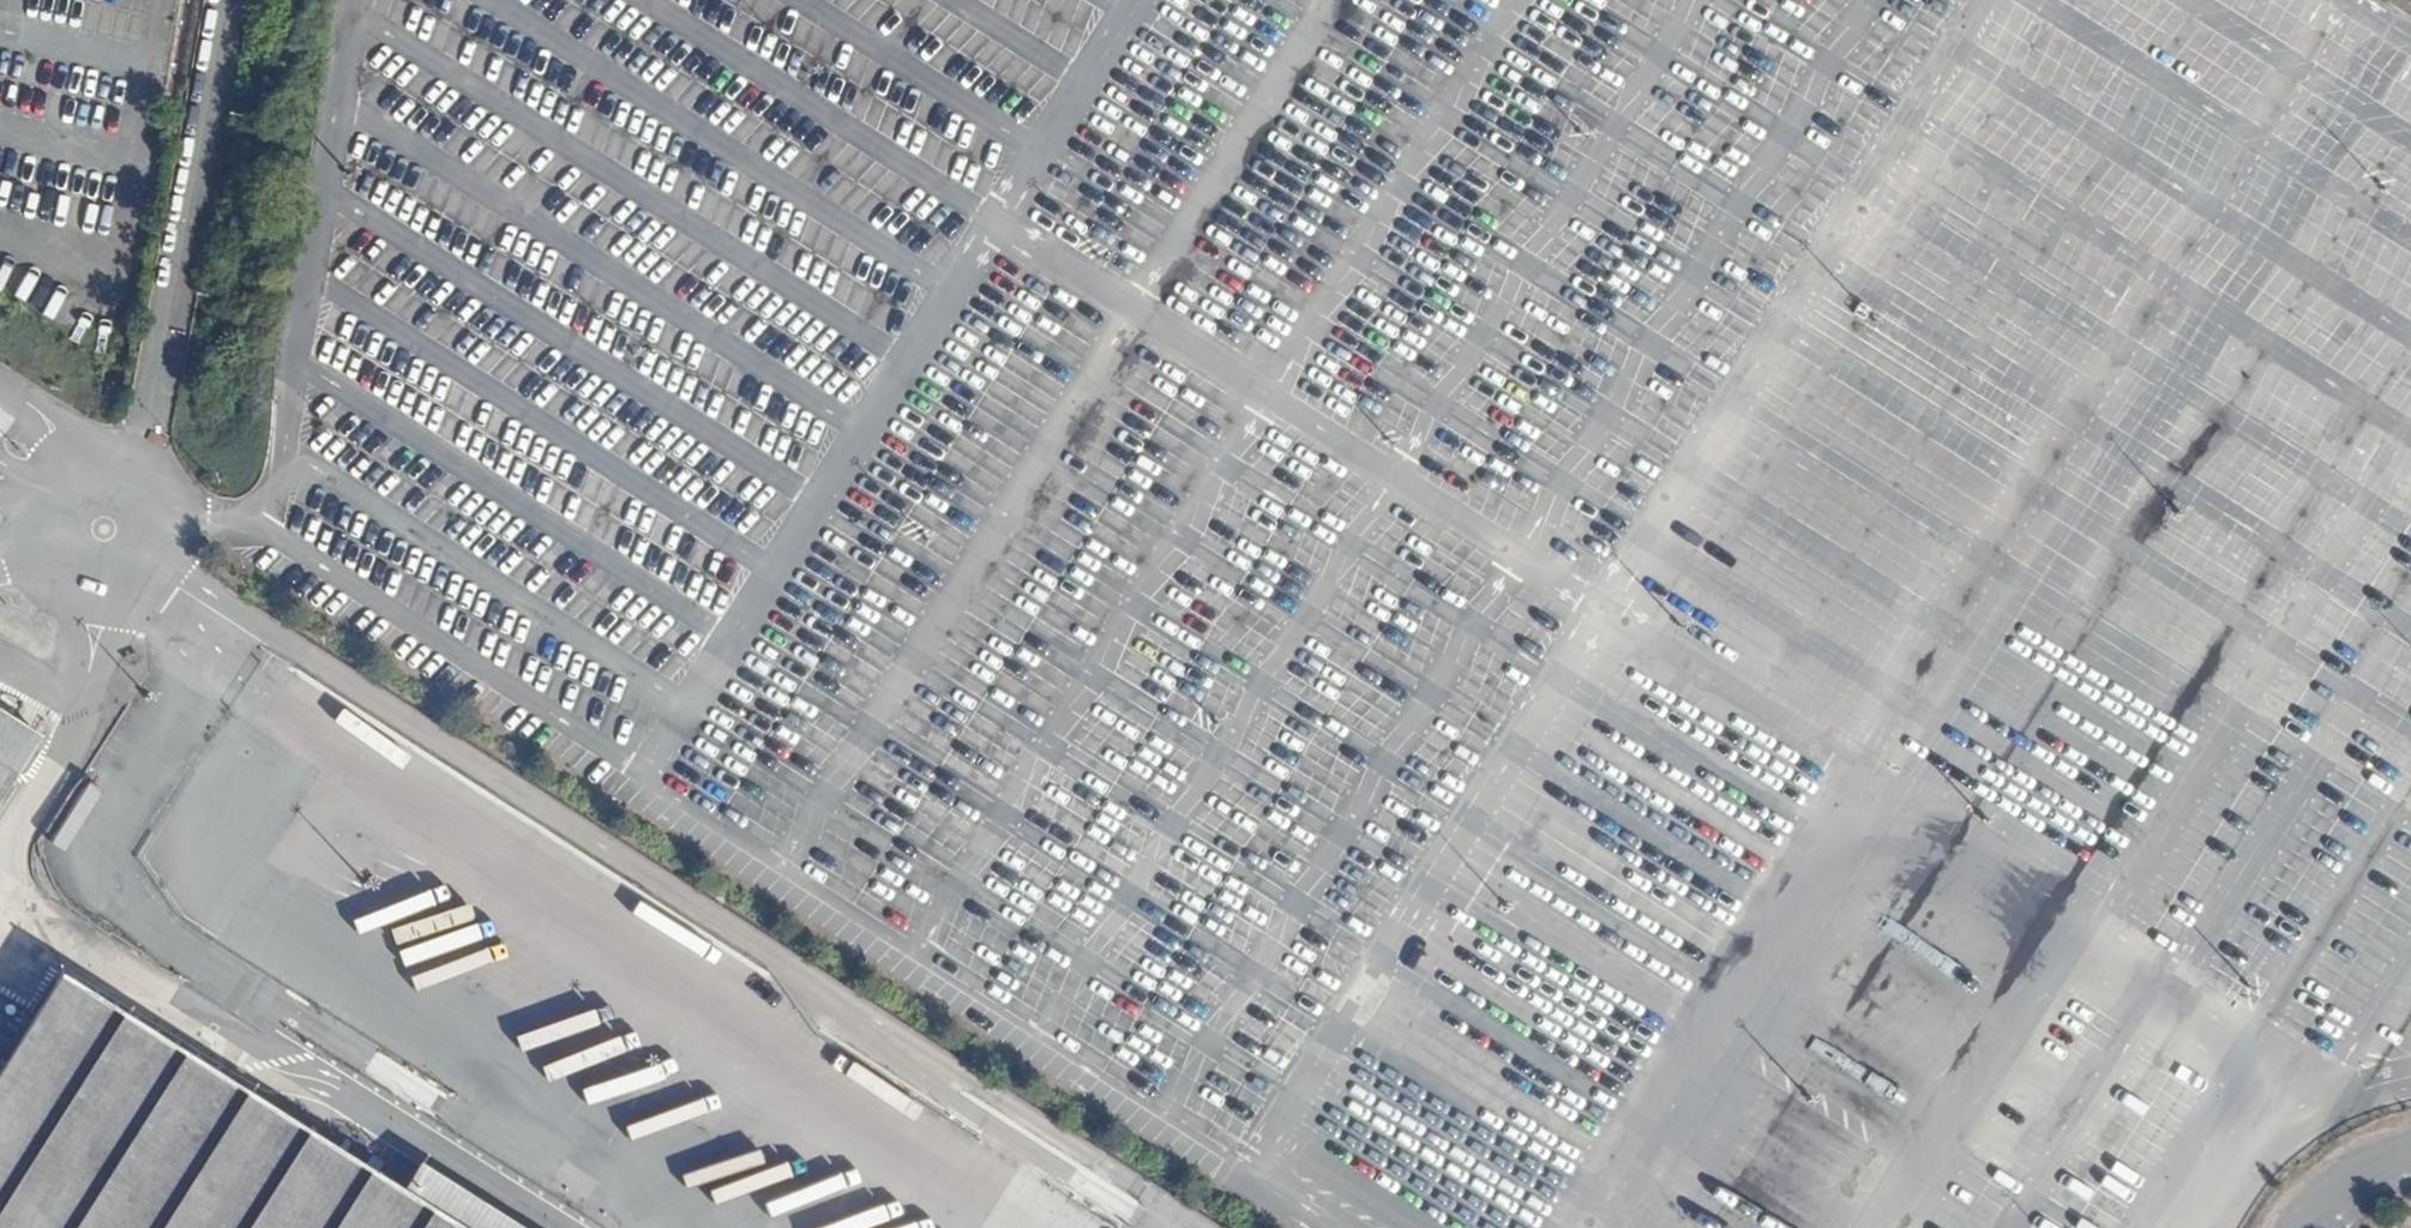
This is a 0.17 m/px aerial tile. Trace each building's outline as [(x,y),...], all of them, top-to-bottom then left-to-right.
[(43,737),(0,710),(0,804),(43,737)] [(59,976),(0,1069),(0,1227),(458,1227),(59,976)]
